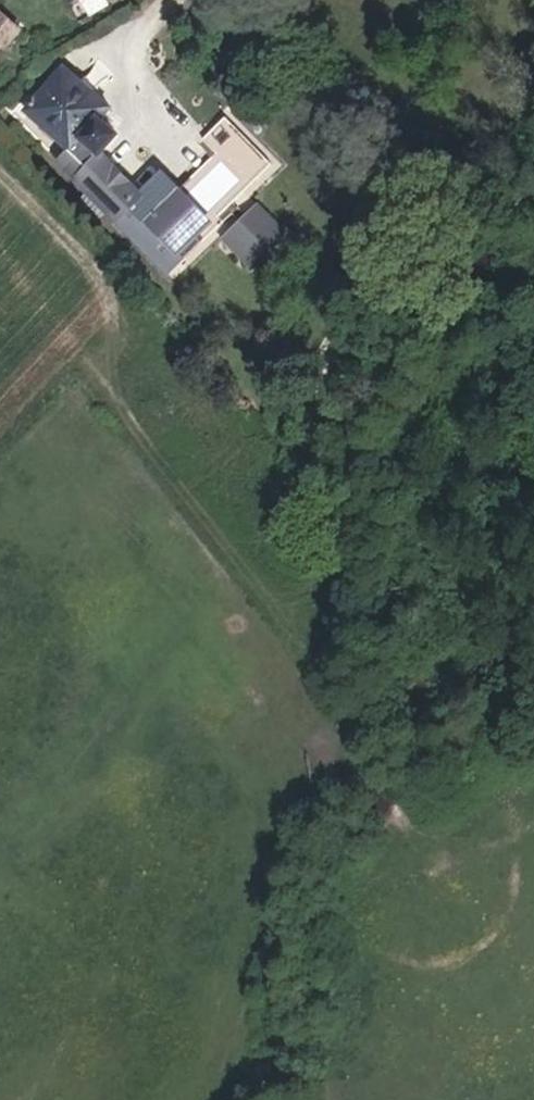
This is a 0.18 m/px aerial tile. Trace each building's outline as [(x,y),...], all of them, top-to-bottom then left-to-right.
[(32,39),(12,22),(0,33),(0,71),(32,39)] [(82,78),(41,118),(83,160),(73,170),(137,233),(152,218),(168,234),(199,266),(217,248),(185,216),(200,202),(184,187),(163,208),(117,162),(135,144),(119,127),(124,121),(82,78)] [(276,221),(245,251),(268,274),(299,244),(276,221)]
